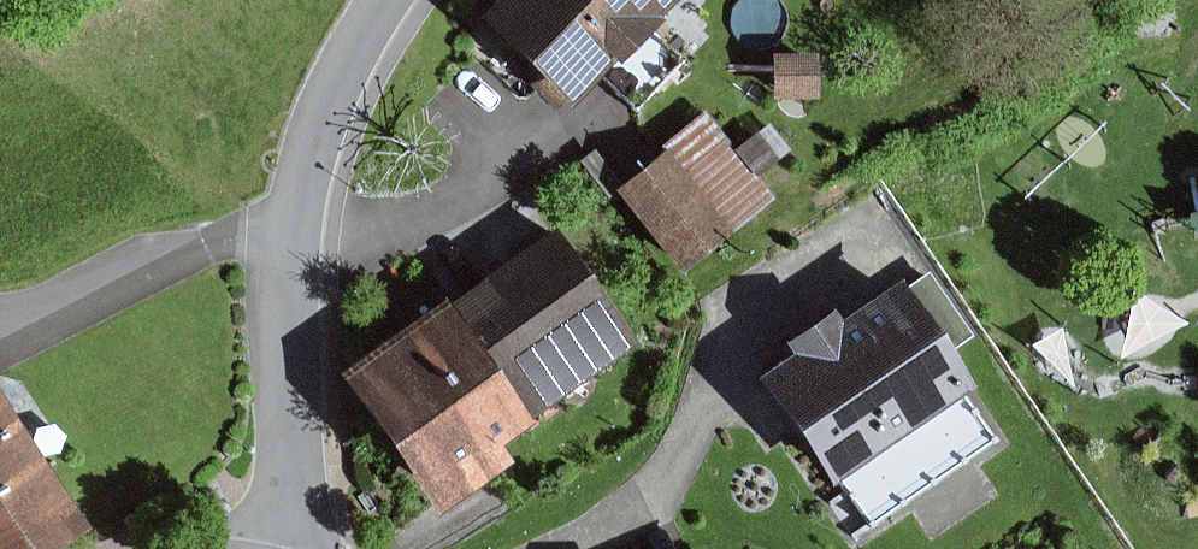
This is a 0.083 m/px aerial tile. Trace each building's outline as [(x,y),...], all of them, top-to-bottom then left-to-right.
[(488,16),(544,70),(531,83),(557,108),(570,95),(578,103),(620,61),(623,64),(666,19),(663,16),(679,0),(504,0),(488,16)] [(821,99),(820,53),(775,54),(775,100),(821,99)] [(778,200),(707,110),(641,162),(647,169),(619,191),(684,274),(778,200)] [(344,378),(441,516),(516,463),(503,444),(642,347),(558,228),(344,378)] [(973,335),(930,273),(894,298),(888,290),(845,320),(837,309),(789,343),(796,353),(762,377),(837,485),(846,478),(876,521),(998,436),(969,394),(979,387),(953,349),(973,335)] [(0,387),(0,548),(62,548),(93,529),(0,387)]
